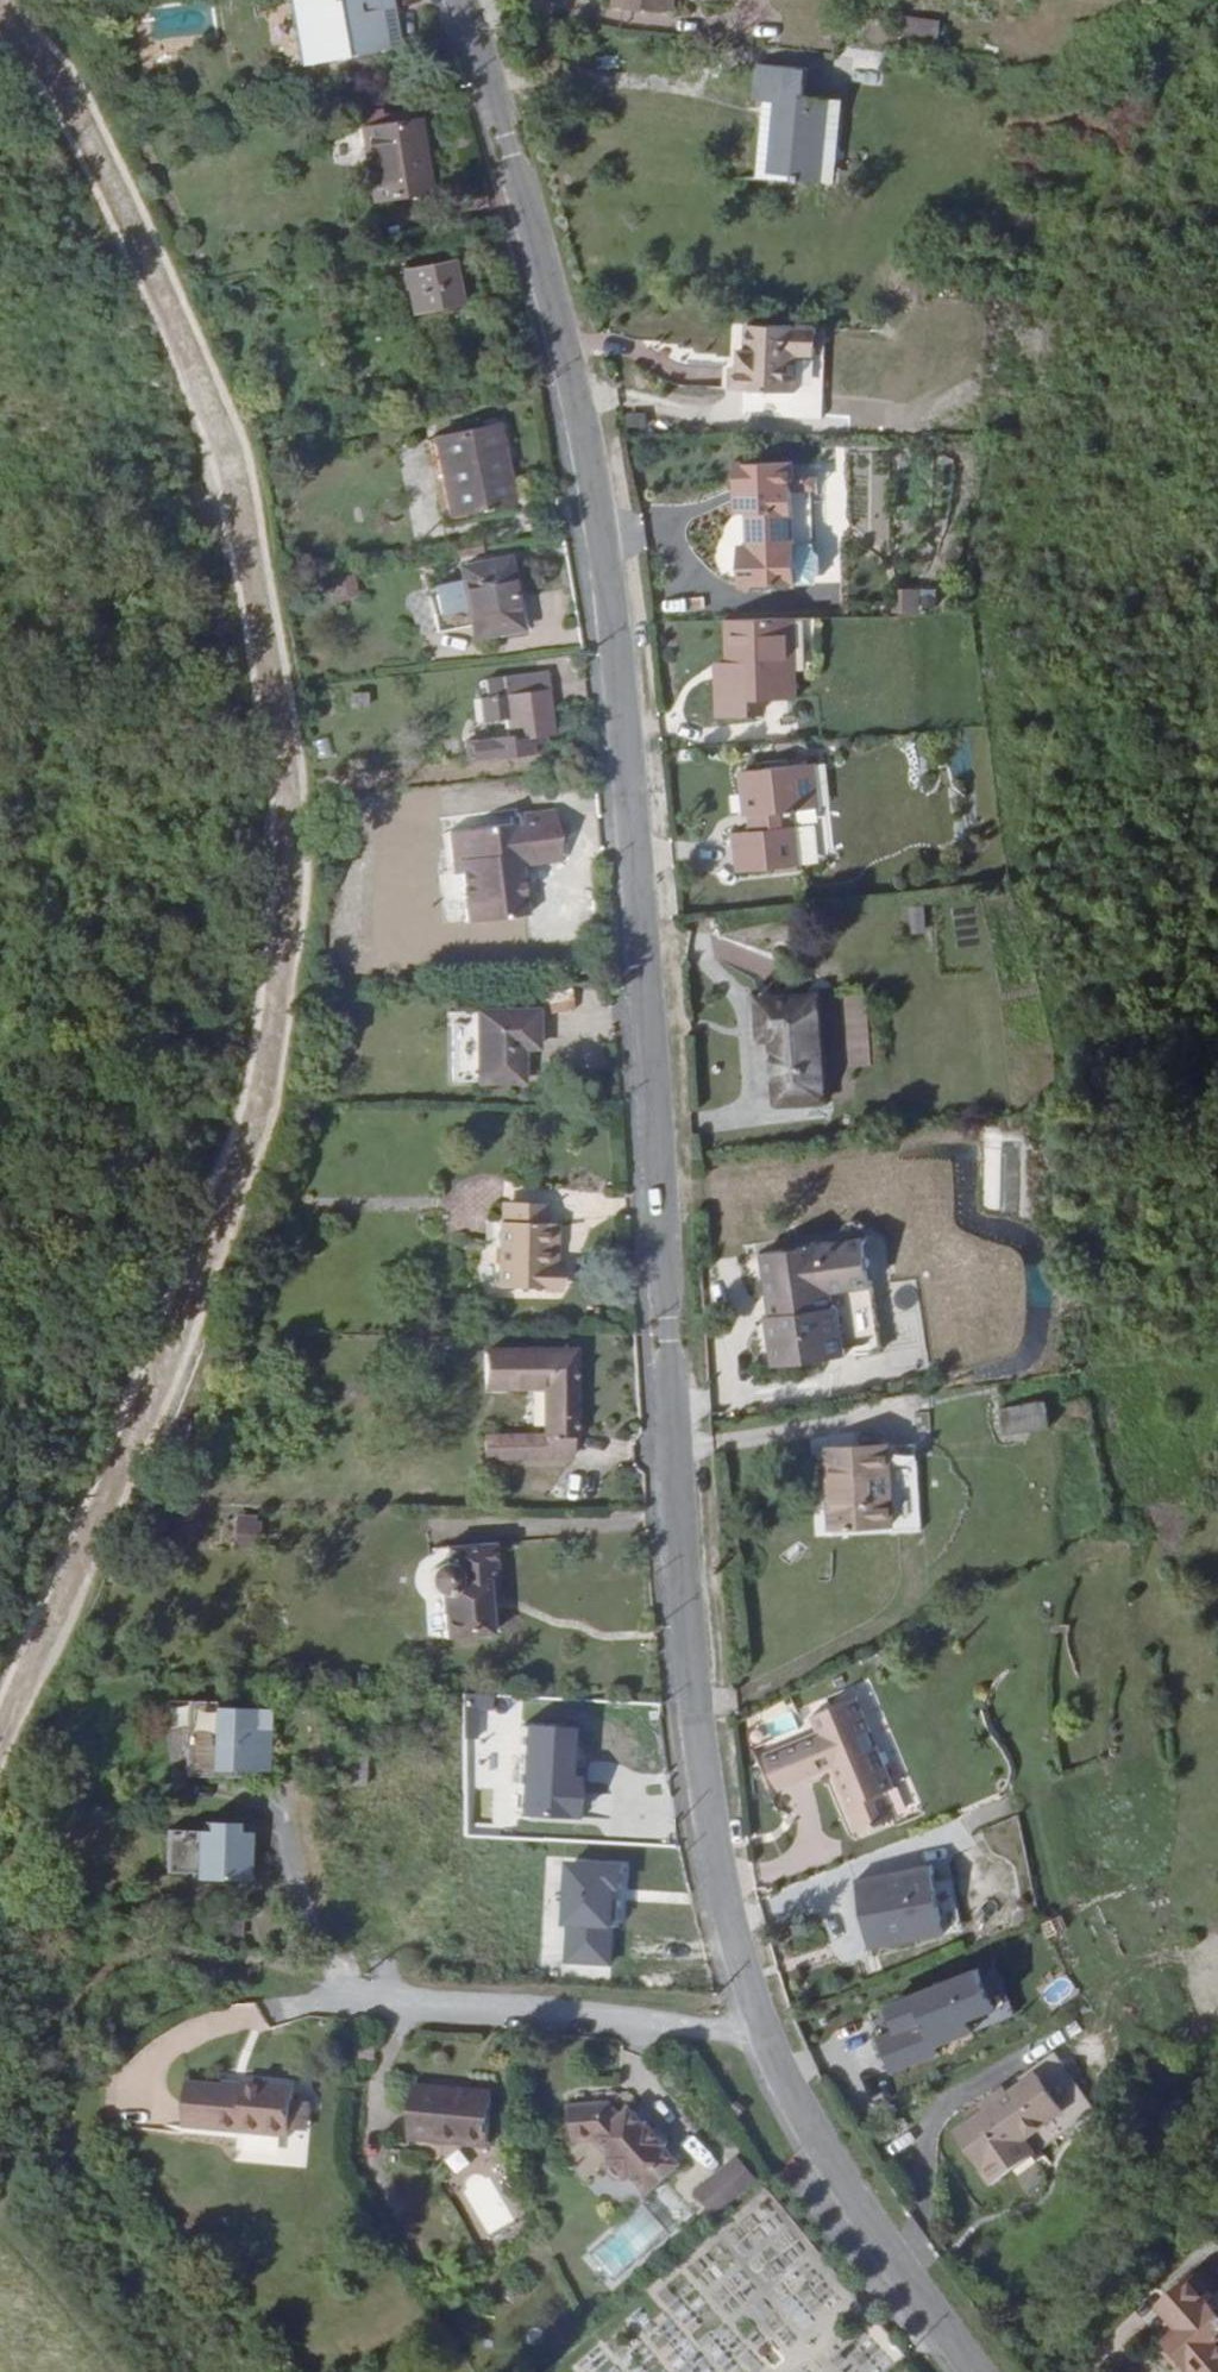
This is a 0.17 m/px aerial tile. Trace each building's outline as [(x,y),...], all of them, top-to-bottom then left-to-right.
[(313,63),(346,58),(347,62),(353,62),(354,56),(390,49),(381,7),(400,4),(399,0),(302,0),(313,63)] [(623,11),(647,14),(647,10),(669,12),(671,0),(624,0),(623,11)] [(677,13),(678,0),(671,0),(669,12),(677,13)] [(381,7),(390,49),(408,46),(400,4),(381,7)] [(934,43),(938,20),(905,14),(900,36),(934,43)] [(791,180),(823,184),(831,101),(805,98),(806,72),(761,68),(757,102),(761,103),(774,104),(769,170),(792,174),(791,180)] [(756,176),(791,180),(792,174),(769,170),(774,104),(761,103),(756,176)] [(383,198),(431,192),(423,122),(370,128),(374,154),(378,153),(383,198)] [(459,308),(452,266),(403,275),(410,317),(459,308)] [(814,330),(737,328),(736,356),(730,356),(730,364),(711,364),(710,395),(811,399),(814,330)] [(444,520),(510,507),(493,430),(428,444),(444,520)] [(428,444),(418,446),(434,522),(444,520),(428,444)] [(727,494),(739,494),(739,515),(739,548),(726,548),(726,588),(783,588),(782,549),(783,543),(800,543),(800,494),(782,494),(782,467),(727,468),(727,494)] [(727,516),(739,515),(739,494),(727,494),(727,516)] [(513,630),(499,565),(454,574),(456,586),(428,592),(433,617),(461,611),(465,627),(467,639),(513,630)] [(890,614),(935,612),(933,587),(889,589),(890,614)] [(788,675),(785,622),(779,623),(781,675),(788,675)] [(779,623),(721,625),(722,668),(723,685),(710,687),(712,723),(750,722),(750,705),(789,702),(788,675),(781,675),(779,623)] [(723,685),(722,668),(710,669),(710,687),(723,685)] [(471,762),(553,752),(550,732),(554,732),(549,691),(553,691),(550,673),(486,682),(487,697),(479,698),(482,723),(490,723),(493,739),(467,741),(471,762)] [(361,705),(360,692),(346,694),(346,706),(361,705)] [(727,856),(728,881),(789,876),(785,837),(776,837),(774,821),(810,819),(806,774),(737,780),(739,824),(745,824),(746,839),(723,841),(723,856),(727,856)] [(519,857),(561,851),(556,812),(522,816),(521,819),(515,820),(516,827),(465,833),(469,862),(461,862),(462,875),(468,923),(526,917),(520,868),(519,857)] [(469,862),(465,833),(450,835),(456,875),(462,875),(461,862),(469,862)] [(563,863),(561,851),(519,857),(520,868),(563,863)] [(748,1005),(749,1027),(751,1026),(762,1025),(812,1021),(811,1000),(748,1005)] [(537,1026),(568,1025),(568,1009),(537,1010),(537,1026)] [(449,1029),(530,1026),(530,1015),(448,1018),(449,1029)] [(819,1106),(812,1021),(762,1025),(764,1047),(768,1110),(819,1106)] [(762,1025),(751,1026),(752,1047),(764,1047),(762,1025)] [(449,1075),(516,1074),(515,1053),(531,1052),(530,1026),(449,1029),(449,1075)] [(516,1086),(516,1074),(449,1075),(449,1085),(516,1086)] [(514,1217),(514,1235),(557,1234),(557,1217),(514,1217)] [(510,1235),(512,1274),(560,1274),(560,1259),(567,1260),(567,1234),(557,1234),(514,1235),(510,1235)] [(863,1242),(760,1258),(766,1305),(776,1303),(778,1321),(769,1323),(765,1324),(772,1371),(879,1355),(863,1242)] [(924,1275),(965,1270),(962,1247),(921,1256),(924,1275)] [(966,1276),(965,1270),(924,1275),(925,1283),(966,1276)] [(512,1301),(567,1300),(567,1278),(560,1277),(560,1274),(512,1274),(512,1301)] [(894,1323),(922,1317),(914,1277),(886,1282),(894,1323)] [(776,1303),(766,1305),(769,1323),(778,1321),(776,1303)] [(544,1433),(569,1432),(566,1358),(482,1360),(483,1393),(541,1392),(544,1433)] [(1035,1420),(1030,1395),(984,1407),(988,1432),(1035,1420)] [(571,1457),(569,1432),(544,1433),(544,1438),(486,1441),(487,1460),(571,1457)] [(823,1524),(824,1536),(913,1529),(907,1443),(820,1450),(822,1493),(833,1492),(834,1523),(823,1524)] [(822,1493),(823,1524),(834,1523),(833,1492),(822,1493)] [(230,1535),(257,1537),(259,1516),(232,1514),(230,1535)] [(459,1578),(500,1577),(495,1546),(441,1551),(441,1555),(436,1557),(437,1567),(428,1574),(428,1576),(459,1578)] [(450,1627),(497,1629),(494,1604),(503,1603),(500,1577),(459,1578),(428,1576),(428,1587),(432,1597),(441,1602),(451,1601),(453,1618),(450,1619),(450,1627)] [(498,1636),(497,1629),(450,1627),(452,1640),(498,1636)] [(757,1771),(767,1795),(868,1749),(846,1704),(802,1723),(813,1747),(757,1771)] [(233,1775),(259,1776),(264,1715),(211,1712),(211,1707),(185,1705),(179,1776),(232,1780),(233,1775)] [(755,1766),(757,1771),(813,1747),(802,1723),(798,1725),(807,1744),(755,1766)] [(579,1793),(581,1731),(532,1728),(529,1791),(579,1793)] [(868,1749),(767,1795),(769,1797),(827,1773),(831,1780),(824,1784),(827,1790),(876,1767),(868,1749)] [(358,1761),(329,1759),(327,1788),(355,1790),(358,1761)] [(876,1767),(827,1790),(836,1809),(841,1807),(857,1840),(886,1827),(866,1784),(861,1785),(858,1780),(877,1771),(876,1767)] [(882,1781),(877,1771),(858,1780),(861,1785),(866,1784),(886,1827),(891,1826),(873,1785),(882,1781)] [(827,1773),(769,1797),(770,1801),(822,1778),(824,1784),(831,1780),(827,1773)] [(165,1838),(162,1878),(185,1880),(185,1886),(241,1890),(244,1844),(231,1843),(232,1834),(242,1835),(244,1800),(215,1797),(213,1833),(199,1832),(198,1840),(189,1839),(165,1838)] [(841,1807),(836,1809),(851,1843),(857,1840),(841,1807)] [(940,1934),(919,1855),(847,1874),(868,1954),(940,1934)] [(557,1963),(613,1965),(616,1861),(560,1860),(557,1963)] [(993,1957),(876,1998),(887,2028),(873,2033),(884,2064),(1015,2019),(993,1957)] [(950,2136),(983,2189),(1007,2174),(997,2157),(1059,2116),(1034,2079),(1005,2098),(980,2116),(950,2136)] [(213,2081),(212,2089),(236,2090),(236,2082),(213,2081)] [(212,2089),(178,2086),(175,2128),(278,2138),(279,2130),(282,2104),(283,2087),(236,2082),(236,2090),(212,2089)] [(476,2148),(480,2101),(431,2098),(430,2090),(404,2087),(399,2141),(476,2148)] [(431,2098),(480,2101),(481,2094),(430,2090),(431,2098)] [(975,2110),(980,2116),(1005,2098),(999,2092),(975,2110)] [(282,2104),(279,2130),(294,2132),(297,2105),(282,2104)] [(641,2199),(674,2171),(659,2152),(660,2151),(643,2130),(641,2131),(625,2113),(620,2117),(610,2106),(570,2105),(570,2140),(592,2141),(608,2159),(603,2163),(602,2174),(609,2183),(621,2184),(625,2180),(641,2199)] [(997,2157),(1007,2174),(1069,2132),(1059,2116),(997,2157)] [(710,2195),(727,2215),(757,2191),(744,2166),(710,2195)] [(610,2281),(666,2230),(641,2203),(585,2254),(610,2281)] [(1161,2306),(1164,2309),(1200,2278),(1197,2275),(1161,2306)] [(1175,2371),(1217,2371),(1217,2356),(1215,2353),(1217,2351),(1217,2331),(1201,2311),(1217,2298),(1200,2278),(1164,2309),(1182,2329),(1156,2350),(1175,2371)] [(1201,2311),(1217,2331),(1217,2297),(1217,2298),(1201,2311)]
